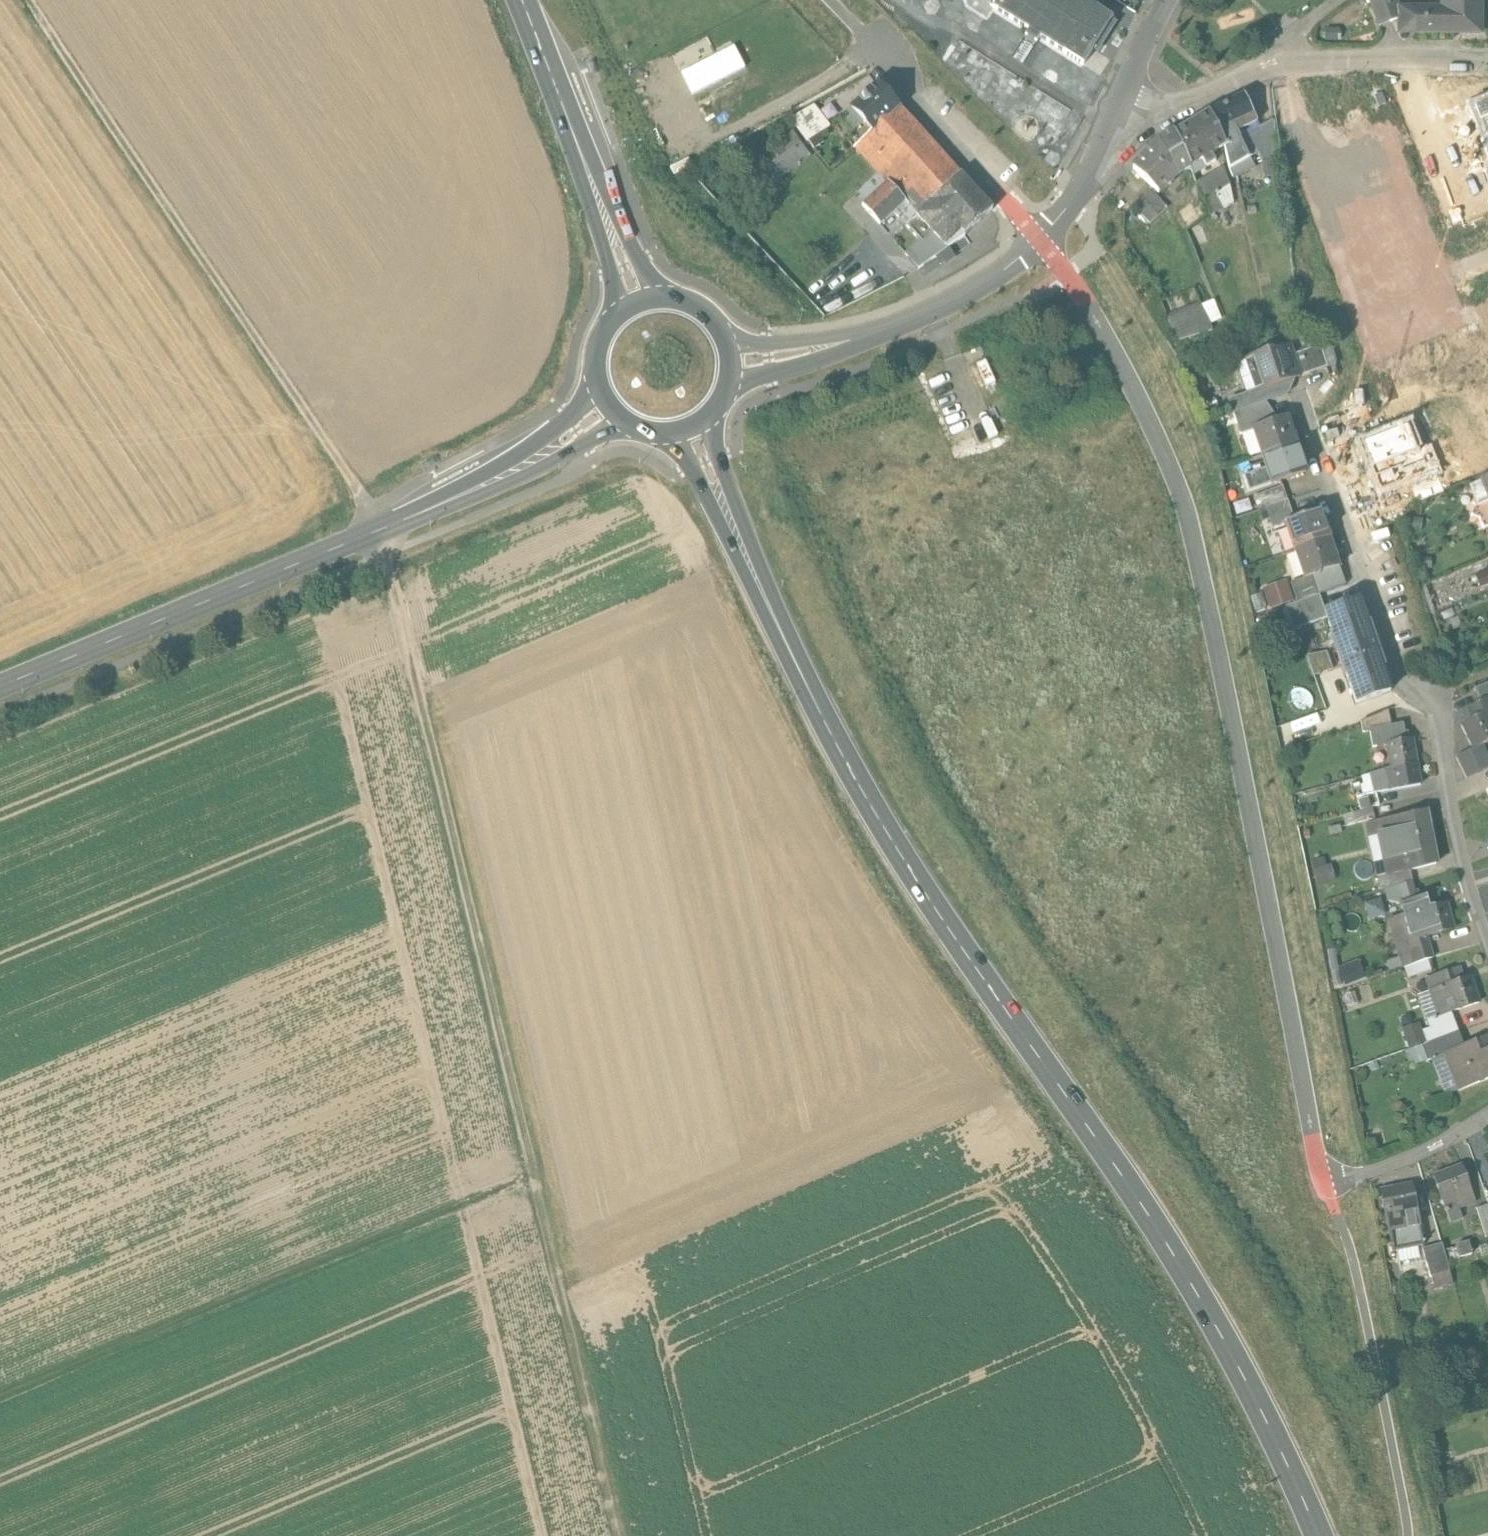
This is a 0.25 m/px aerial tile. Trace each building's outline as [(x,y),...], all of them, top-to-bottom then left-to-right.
[(994,8),(999,0),(981,0),(994,8)] [(1083,0),(999,0),(994,8),(1030,31),(1026,37),(1037,44),(1040,38),(1065,53),(1065,54),(1083,65),(1112,18),(1083,0)] [(1372,3),(1381,27),(1395,22),(1387,0),(1382,0),(1372,3)] [(1395,22),(1401,20),(1401,8),(1402,8),(1398,0),(1387,0),(1395,22)] [(1414,10),(1414,30),(1414,33),(1460,33),(1460,29),(1481,29),(1481,0),(1446,0),(1446,10),(1414,10)] [(1402,8),(1401,8),(1401,20),(1401,30),(1414,30),(1414,10),(1414,8),(1402,8)] [(877,85),(851,108),(855,113),(846,121),(855,130),(864,122),(872,131),(873,132),(898,108),(877,85)] [(1382,94),(1374,97),(1378,108),(1386,105),(1382,94)] [(1244,96),(1209,113),(1224,146),(1238,139),(1235,133),(1245,127),(1242,120),(1253,114),(1244,96)] [(810,139),(834,125),(821,102),(797,115),(810,139)] [(1473,109),(1487,146),(1487,103),(1473,109)] [(959,175),(898,108),(873,132),(872,131),(855,146),(879,174),(887,184),(903,203),(904,203),(917,217),(959,175)] [(1209,113),(1174,134),(1190,167),(1224,146),(1209,113)] [(1256,154),(1260,162),(1278,160),(1273,119),(1259,126),(1253,114),(1242,120),(1245,127),(1256,154)] [(1230,169),(1232,179),(1255,168),(1250,157),(1256,154),(1245,127),(1235,133),(1238,139),(1243,157),(1233,162),(1234,167),(1230,169)] [(1174,134),(1159,143),(1133,169),(1158,193),(1175,175),(1190,167),(1174,134)] [(802,138),(758,174),(770,188),(814,153),(802,138)] [(1238,139),(1224,146),(1229,164),(1233,162),(1243,157),(1238,139)] [(1260,162),(1261,177),(1280,175),(1278,160),(1260,162)] [(1223,170),(1198,186),(1203,201),(1217,193),(1229,185),(1223,170)] [(879,174),(858,193),(866,202),(887,184),(879,174)] [(959,175),(917,217),(923,224),(946,248),(964,236),(992,211),(959,175)] [(866,202),(862,205),(879,224),(903,203),(887,184),(866,202)] [(1229,185),(1217,193),(1220,198),(1225,208),(1234,204),(1229,185)] [(1152,189),(1134,204),(1148,222),(1166,207),(1152,189)] [(1210,215),(1225,208),(1220,198),(1217,193),(1203,201),(1210,215)] [(946,248),(923,224),(912,232),(923,244),(908,257),(919,268),(946,248)] [(1199,286),(1165,299),(1181,341),(1216,327),(1199,286)] [(1307,351),(1292,357),(1288,347),(1273,353),(1273,352),(1255,358),(1266,389),(1315,372),(1307,351)] [(1320,347),(1307,351),(1315,372),(1327,368),(1320,347)] [(1387,372),(1344,389),(1356,421),(1399,404),(1387,372)] [(1254,406),(1233,414),(1238,426),(1258,419),(1254,406)] [(1287,419),(1253,431),(1262,456),(1296,445),(1287,419)] [(1361,445),(1371,469),(1419,450),(1409,427),(1361,445)] [(1296,445),(1262,456),(1272,484),(1306,472),(1296,445)] [(1426,447),(1419,450),(1371,469),(1380,493),(1410,481),(1436,471),(1426,447)] [(1436,471),(1410,481),(1418,501),(1444,491),(1436,471)] [(1475,507),(1471,515),(1478,518),(1483,530),(1487,528),(1487,501),(1475,507)] [(1288,502),(1267,510),(1271,522),(1293,514),(1288,502)] [(1319,514),(1286,525),(1295,551),(1328,539),(1319,514)] [(1328,539),(1295,551),(1305,579),(1338,567),(1328,539)] [(1314,584),(1293,591),(1297,603),(1318,595),(1314,584)] [(1297,603),(1285,607),(1293,630),(1327,618),(1325,612),(1326,612),(1320,595),(1318,595),(1297,603)] [(1326,612),(1325,612),(1327,618),(1335,640),(1333,641),(1345,674),(1347,674),(1357,703),(1390,691),(1381,667),(1383,666),(1368,624),(1367,624),(1358,600),(1326,612)] [(1474,689),(1480,703),(1487,699),(1487,683),(1474,689)] [(1468,709),(1474,721),(1463,726),(1474,749),(1487,742),(1487,699),(1480,703),(1468,709)] [(1388,711),(1362,721),(1364,734),(1370,733),(1369,730),(1391,726),(1388,711)] [(1391,726),(1369,730),(1370,733),(1373,749),(1386,747),(1391,771),(1416,766),(1410,739),(1405,741),(1402,725),(1391,726)] [(1391,771),(1385,772),(1389,792),(1420,786),(1416,766),(1391,771)] [(1370,782),(1352,787),(1356,800),(1374,796),(1370,782)] [(1412,814),(1383,821),(1385,833),(1379,834),(1388,875),(1388,877),(1410,872),(1406,856),(1432,850),(1426,823),(1414,826),(1412,814)] [(1410,872),(1388,877),(1388,875),(1377,877),(1381,892),(1385,891),(1410,883),(1412,882),(1410,872)] [(1410,883),(1385,891),(1389,901),(1413,893),(1410,883)] [(1430,895),(1401,904),(1412,941),(1453,928),(1446,904),(1434,908),(1430,895)] [(1373,918),(1390,915),(1387,899),(1370,903),(1373,918)] [(1363,958),(1341,966),(1349,986),(1370,978),(1363,958)] [(1454,969),(1425,979),(1429,993),(1447,987),(1446,986),(1458,982),(1454,969)] [(1458,982),(1446,986),(1447,987),(1429,993),(1438,1017),(1479,1002),(1470,977),(1458,982)] [(1462,1048),(1467,1061),(1480,1056),(1479,1055),(1487,1051),(1487,1042),(1486,1038),(1462,1048)] [(1479,1055),(1480,1056),(1487,1077),(1487,1051),(1479,1055)] [(1461,1166),(1432,1177),(1440,1201),(1458,1195),(1469,1191),(1461,1166)] [(1410,1185),(1379,1191),(1391,1253),(1422,1247),(1410,1185)] [(1458,1195),(1440,1201),(1444,1211),(1461,1205),(1458,1195)] [(1475,1209),(1485,1238),(1487,1237),(1487,1210),(1487,1206),(1475,1209)] [(1441,1245),(1421,1251),(1429,1278),(1449,1272),(1441,1245)]
